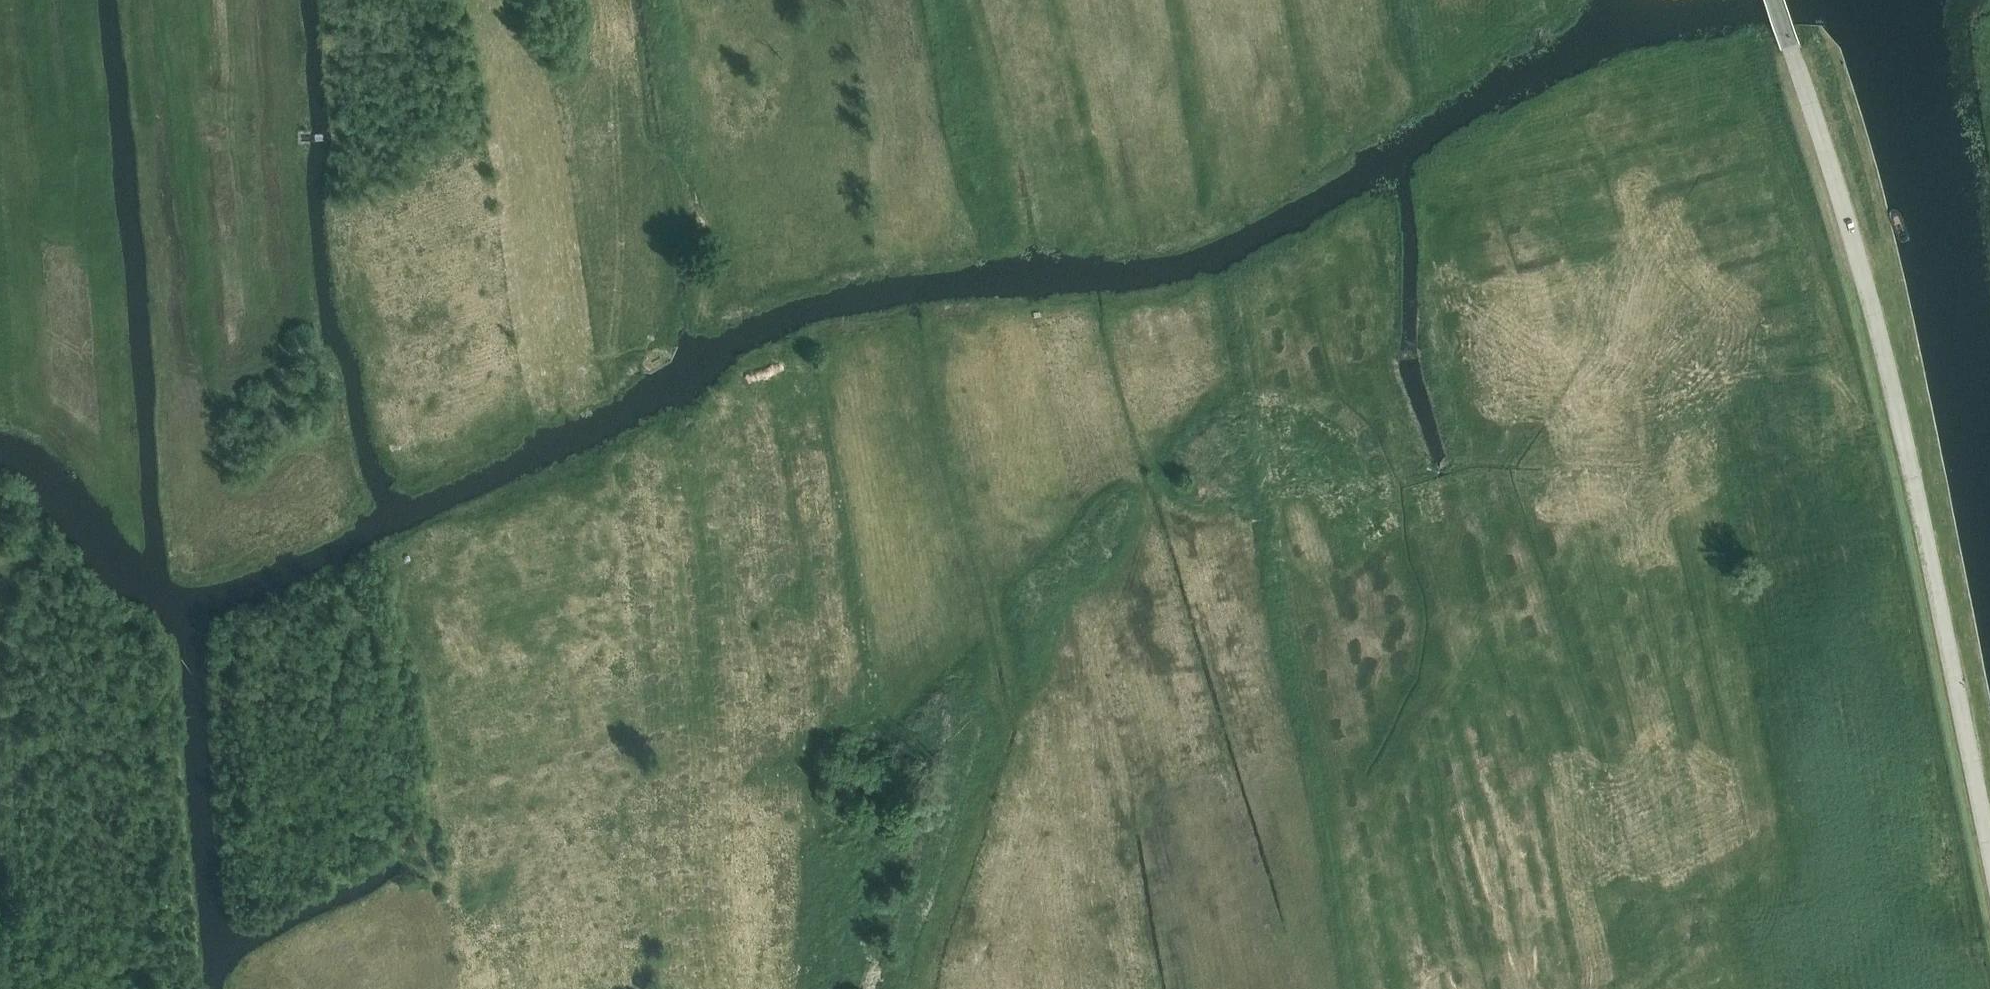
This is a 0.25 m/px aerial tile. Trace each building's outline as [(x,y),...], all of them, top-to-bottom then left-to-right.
[(1423,334),(1433,334),(1432,316),(1422,316),(1423,334)] [(618,485),(618,469),(607,470),(608,486),(618,485)]
